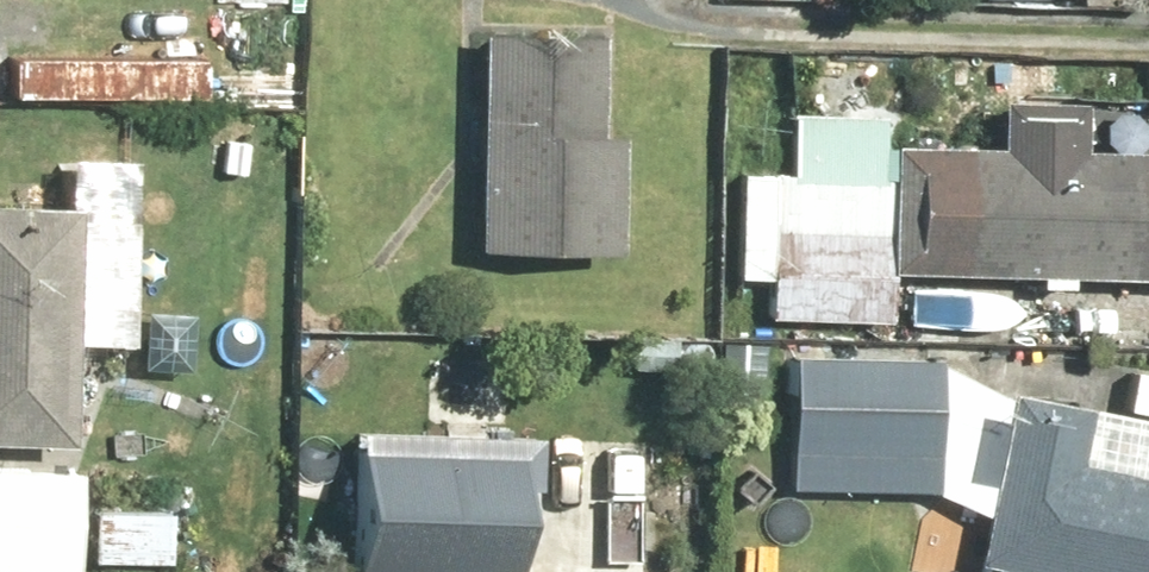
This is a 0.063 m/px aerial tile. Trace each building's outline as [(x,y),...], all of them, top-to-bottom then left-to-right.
[(627,40),(479,35),(472,253),(620,258),(627,40)] [(1085,114),(1085,106),(1072,106),(1073,78),(1027,76),(1028,58),(939,54),(935,151),(917,150),(912,271),(1148,281),(1148,117),(1085,114)] [(772,318),(788,318),(894,322),(901,120),(795,116),(793,176),(741,174),(738,280),(773,281),(772,318)] [(0,203),(0,445),(70,447),(79,206),(0,203)] [(945,303),(944,341),(1064,346),(1065,307),(945,303)] [(938,359),(794,353),(789,492),(945,496),(934,558),(976,565),(1013,571),(1148,571),(1148,424),(1104,416),(1148,378),(1148,369),(1018,364),(987,388),(938,359)] [(358,571),(530,571),(533,444),(361,440),(358,571)] [(76,571),(79,476),(0,474),(0,569),(76,571)] [(173,514),(96,511),(94,565),(171,568),(173,514)]
